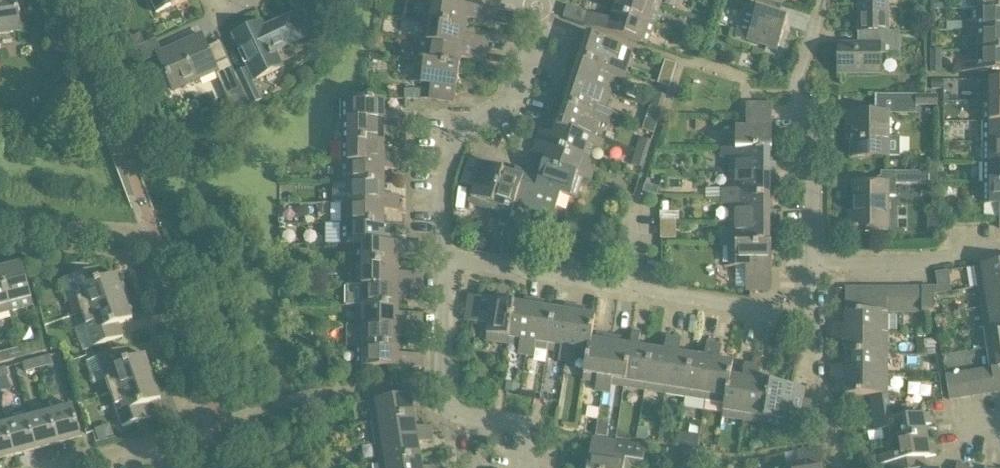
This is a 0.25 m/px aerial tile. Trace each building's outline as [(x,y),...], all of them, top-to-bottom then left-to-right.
[(22,32),(17,0),(0,0),(0,35),(22,32)] [(157,11),(171,4),(173,8),(187,1),(187,0),(152,0),(157,11)] [(492,23),(494,10),(428,0),(425,22),(467,29),(468,19),(492,23)] [(641,0),(603,0),(617,5),(615,13),(655,26),(661,7),(641,0)] [(751,7),(745,5),(734,37),(778,52),(789,20),(779,17),(783,6),(765,0),(753,0),(751,7)] [(890,32),(890,0),(859,0),(859,32),(867,32),(890,32)] [(960,9),(972,9),(972,10),(999,10),(999,0),(960,0),(960,9)] [(944,1),(932,1),(932,9),(944,9),(944,1)] [(964,32),(999,32),(999,10),(972,10),(972,23),(964,23),(964,32)] [(273,52),(307,36),(296,12),(262,29),(259,23),(236,35),(257,80),(281,68),(273,52)] [(589,14),(585,26),(648,46),(655,26),(615,13),(612,21),(589,14)] [(467,29),(425,22),(422,42),(487,52),(489,40),(465,36),(467,29)] [(890,32),(867,32),(867,45),(840,46),(841,74),(880,73),(880,55),(900,55),(900,32),(890,32)] [(964,32),(964,38),(972,38),(972,52),(999,52),(999,32),(964,32)] [(582,35),(579,43),(585,45),(580,59),(626,74),(629,66),(634,50),(626,47),(582,33),(582,35)] [(225,88),(239,82),(221,43),(208,49),(202,35),(159,54),(167,72),(166,73),(175,91),(218,71),(225,88)] [(487,52),(422,42),(419,62),(460,69),(462,60),(485,64),(487,52)] [(931,51),(931,73),(942,73),(942,51),(931,51)] [(972,52),(972,64),(964,64),(964,72),(999,72),(999,52),(972,52)] [(570,70),(567,79),(611,93),(616,78),(624,81),(626,74),(580,59),(576,72),(570,70)] [(460,69),(419,62),(415,83),(431,85),(429,99),(455,103),(460,69)] [(236,74),(251,105),(262,99),(248,69),(236,74)] [(662,74),(659,84),(670,87),(674,77),(662,74)] [(567,79),(564,89),(570,91),(565,104),(611,119),(614,112),(606,109),(611,93),(567,79)] [(932,81),(932,89),(944,89),(944,81),(932,81)] [(984,102),(999,102),(999,81),(984,81),(984,102)] [(421,89),(403,89),(403,99),(421,99),(421,89)] [(666,97),(656,94),(652,107),(662,111),(666,97)] [(938,95),(916,95),(876,95),(876,113),(848,113),(848,130),(852,130),(852,157),(900,157),(901,138),(888,138),(888,114),(916,114),(916,107),(938,107),(938,95)] [(343,100),(343,122),(399,122),(399,114),(385,114),(385,100),(343,100)] [(984,122),(999,122),(999,102),(984,102),(984,122)] [(555,116),(552,126),(556,127),(556,126),(596,139),(601,124),(609,127),(611,119),(565,104),(561,117),(555,116)] [(772,116),(772,104),(753,104),(747,104),(747,116),(772,116)] [(772,116),(747,116),(747,128),(730,128),(730,148),(731,149),(770,149),(770,151),(772,151),(772,116)] [(647,119),(643,130),(654,134),(658,122),(647,119)] [(343,122),(343,143),(385,143),(385,129),(399,129),(399,122),(343,122)] [(984,142),(999,142),(999,122),(984,122),(984,142)] [(540,130),(536,141),(590,159),(594,147),(601,149),(604,141),(596,139),(556,126),(556,127),(553,135),(545,132),(540,130)] [(640,138),(636,151),(647,155),(652,141),(640,138)] [(590,159),(536,141),(532,153),(546,157),(543,165),(584,178),(583,179),(591,182),(594,174),(586,171),(590,159)] [(984,142),(984,163),(999,163),(999,142),(984,142)] [(385,143),(343,143),(343,163),(399,163),(399,155),(385,155),(385,143)] [(731,149),(730,148),(722,148),(722,157),(730,157),(730,173),(776,173),(776,164),(770,164),(770,151),(770,149),(731,149)] [(647,155),(636,151),(631,166),(643,169),(647,155)] [(490,210),(502,170),(469,160),(461,184),(475,189),(470,204),(490,210)] [(343,163),(343,183),(385,183),(385,170),(399,170),(399,163),(343,163)] [(984,183),(999,183),(999,163),(984,163),(984,183)] [(540,176),(525,172),(514,204),(515,204),(554,217),(561,194),(576,199),(583,179),(584,178),(543,165),(540,176)] [(513,174),(502,170),(490,210),(503,215),(500,223),(508,225),(515,204),(514,204),(525,172),(515,168),(513,174)] [(896,197),(896,185),(920,184),(920,185),(938,185),(938,172),(896,173),(896,172),(881,172),(881,184),(854,184),(854,232),(888,232),(888,197),(896,197)] [(722,190),(722,197),(770,197),(770,184),(776,184),(776,173),(730,173),(730,190),(722,190)] [(343,183),(335,183),(335,203),(343,203),(399,203),(399,196),(385,196),(385,183),(343,183)] [(647,183),(645,191),(658,194),(660,186),(647,183)] [(984,183),(984,205),(984,220),(999,221),(999,229),(999,183),(984,183)] [(770,197),(722,197),(722,205),(730,205),(730,221),(776,222),(776,211),(770,211),(770,197)] [(399,203),(343,203),(343,224),(385,224),(385,211),(399,211),(399,203)] [(776,222),(730,221),(730,238),(722,238),(722,247),(730,247),(730,245),(770,245),(770,232),(776,232),(776,222)] [(675,222),(660,222),(660,240),(675,240),(675,222)] [(385,224),(343,224),(343,245),(357,245),(357,244),(399,244),(399,243),(399,237),(385,237),(385,224)] [(530,254),(534,235),(522,233),(518,252),(530,254)] [(357,245),(357,265),(399,265),(399,256),(423,256),(423,243),(399,243),(399,244),(357,244),(357,245)] [(772,291),(772,268),(772,245),(770,245),(730,245),(730,247),(730,267),(746,267),(746,291),(772,291)] [(999,285),(999,263),(975,267),(978,288),(999,285)] [(0,270),(11,312),(34,306),(32,298),(24,268),(23,265),(23,264),(0,270)] [(399,265),(357,265),(357,286),(423,286),(423,274),(399,274),(399,265)] [(84,312),(130,296),(126,285),(122,286),(119,277),(105,282),(101,269),(93,272),(92,268),(92,267),(73,266),(72,279),(84,312)] [(11,312),(0,270),(0,315),(11,312)] [(937,287),(934,287),(934,295),(952,292),(950,285),(937,287)] [(978,288),(982,308),(999,305),(999,285),(978,288)] [(357,286),(346,286),(346,306),(357,306),(399,306),(399,298),(423,298),(423,286),(357,286)] [(864,312),(864,287),(846,288),(846,311),(864,312)] [(876,312),(876,287),(864,287),(864,312),(876,312)] [(888,287),(876,287),(876,312),(888,312),(888,287)] [(899,312),(899,287),(888,287),(888,312),(899,312)] [(911,287),(899,287),(899,312),(911,312),(911,287)] [(923,287),(911,287),(911,312),(934,312),(934,298),(923,298),(923,287)] [(934,287),(923,287),(923,298),(934,298),(934,295),(934,287)] [(846,289),(835,289),(835,299),(846,299),(846,289)] [(130,296),(84,312),(97,349),(126,339),(121,326),(135,321),(132,312),(135,311),(130,296)] [(507,344),(514,303),(469,296),(465,321),(489,325),(486,341),(507,344)] [(524,305),(514,303),(507,344),(520,346),(519,355),(526,356),(535,300),(525,299),(524,305)] [(535,300),(526,356),(534,357),(535,349),(548,351),(554,309),(544,308),(545,302),(535,300)] [(554,309),(548,351),(561,353),(559,361),(567,362),(575,307),(566,305),(565,311),(554,309)] [(982,308),(985,328),(999,326),(999,305),(982,308)] [(399,306),(357,306),(357,326),(423,326),(422,315),(399,315),(399,306)] [(585,308),(575,307),(567,362),(574,364),(576,355),(587,357),(589,357),(592,340),(596,316),(584,314),(585,308)] [(888,312),(876,312),(864,312),(846,311),(846,325),(831,325),(831,333),(888,333),(888,312)] [(423,326),(357,326),(347,326),(347,347),(357,347),(399,347),(399,338),(423,338),(423,326)] [(985,328),(988,348),(999,346),(999,326),(985,328)] [(624,387),(645,391),(652,349),(639,347),(641,333),(633,332),(631,346),(624,387)] [(888,353),(888,333),(831,333),(831,341),(846,340),(846,353),(888,353)] [(589,357),(587,357),(583,381),(597,383),(596,391),(603,392),(612,337),(602,335),(601,341),(592,340),(589,357)] [(612,337),(603,392),(611,394),(612,385),(624,387),(631,346),(621,344),(622,338),(612,337)] [(645,391),(665,394),(674,338),(667,337),(665,351),(652,349),(645,391)] [(665,394),(686,397),(692,356),(680,354),(682,339),(674,338),(665,394)] [(933,340),(925,340),(925,355),(936,355),(933,340)] [(44,341),(27,346),(30,356),(47,351),(44,341)] [(686,397),(706,400),(715,345),(707,343),(705,358),(692,356),(686,397)] [(706,400),(725,403),(727,404),(731,376),(734,362),(720,360),(722,346),(715,345),(706,400)] [(988,348),(991,369),(999,367),(999,346),(988,348)] [(399,347),(357,347),(357,368),(423,368),(423,356),(399,356),(399,347)] [(111,393),(157,377),(152,364),(149,365),(145,356),(132,361),(127,348),(98,358),(111,393)] [(13,350),(0,353),(0,357),(2,364),(15,360),(13,350)] [(888,353),(846,353),(846,366),(832,366),(832,374),(888,374),(888,353)] [(51,355),(37,359),(40,369),(54,365),(51,355)] [(40,369),(37,359),(22,363),(25,373),(40,369)] [(727,404),(725,403),(723,417),(744,421),(753,365),(745,364),(743,378),(731,376),(727,404)] [(760,366),(753,365),(744,421),(764,424),(771,383),(758,381),(760,366)] [(0,368),(0,379),(9,376),(6,366),(0,368)] [(991,369),(995,393),(999,392),(999,367),(991,369)] [(991,369),(981,370),(985,395),(995,393),(991,369)] [(985,395),(981,370),(969,372),(973,397),(985,395)] [(973,397),(969,372),(957,374),(961,399),(973,397)] [(888,374),(832,374),(832,381),(846,381),(846,395),(888,395),(888,374)] [(961,399),(957,374),(946,376),(949,401),(961,399)] [(157,377),(111,393),(123,428),(152,418),(147,405),(161,400),(158,391),(161,390),(157,377)] [(519,385),(508,383),(506,391),(518,393),(519,385)] [(806,388),(771,383),(764,424),(785,427),(788,411),(802,414),(806,388)] [(373,422),(415,416),(413,403),(427,401),(426,393),(370,401),(373,422)] [(888,396),(870,399),(875,431),(883,430),(884,430),(886,442),(927,436),(925,426),(931,425),(930,415),(929,414),(892,420),(888,396)] [(804,401),(802,414),(811,415),(813,402),(804,401)] [(913,405),(901,406),(902,416),(913,415),(913,405)] [(74,407),(51,413),(59,444),(82,438),(74,407)] [(51,413),(29,419),(37,450),(59,444),(51,413)] [(417,429),(415,416),(373,422),(376,443),(432,434),(431,426),(417,429)] [(29,419),(7,425),(15,456),(37,450),(29,419)] [(0,426),(0,460),(15,456),(7,425),(0,426)] [(432,434),(376,443),(380,463),(421,456),(419,444),(433,441),(432,434)] [(888,455),(879,456),(881,465),(889,464),(889,463),(925,457),(924,458),(936,456),(935,445),(934,446),(928,446),(927,436),(886,442),(886,443),(888,455)] [(588,467),(631,467),(631,466),(643,467),(646,446),(618,442),(593,438),(591,452),(588,467)] [(822,448),(797,452),(799,466),(786,467),(826,467),(822,448)] [(421,456),(380,463),(380,467),(423,467),(421,456)] [(889,464),(890,467),(926,467),(924,458),(925,457),(889,463),(889,464)]
